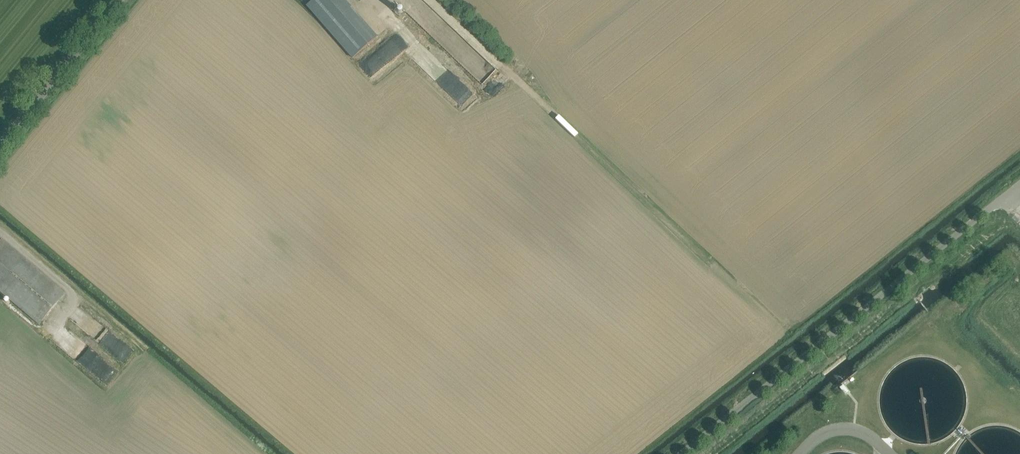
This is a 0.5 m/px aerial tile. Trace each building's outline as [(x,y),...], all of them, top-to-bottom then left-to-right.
[(346,0),(312,0),(306,5),(352,59),(377,37),(346,0)] [(380,52),(361,63),(369,76),(387,65),(380,52)] [(0,241),(0,291),(39,324),(65,294),(1,240),(0,241)] [(65,351),(72,347),(71,346),(76,344),(70,335),(59,342),(65,351)]
